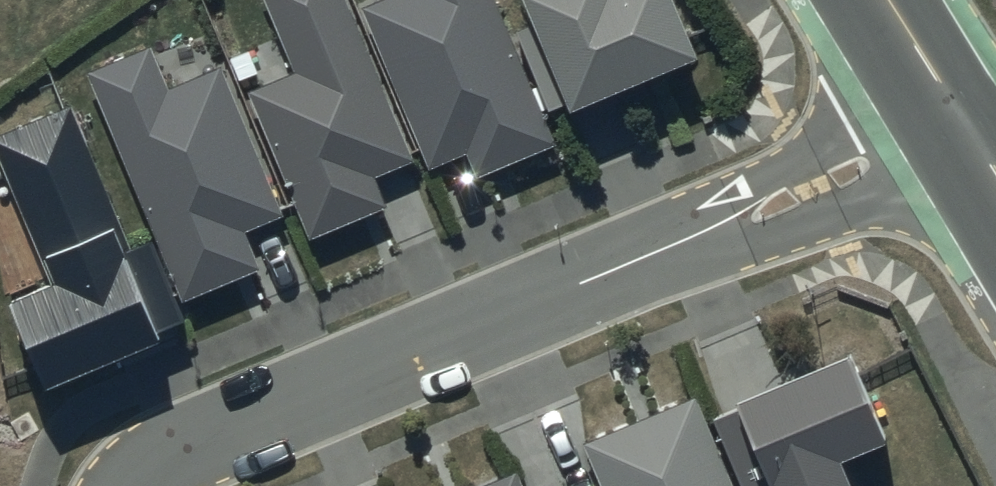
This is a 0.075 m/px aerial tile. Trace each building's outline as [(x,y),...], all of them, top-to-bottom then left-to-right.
[(344,0),(262,0),(293,76),(248,95),(294,206),(310,244),(372,218),(386,212),(373,181),(394,173),(413,165),(409,156),(344,0)] [(495,0),(386,0),(366,8),(424,150),(432,169),(451,161),(470,153),(480,176),(500,167),(555,145),(495,0)] [(575,113),(594,104),(640,84),(696,59),(687,39),(670,0),(525,0),(575,113)] [(278,212),(218,73),(175,92),(154,43),(84,73),(184,301),(244,275),(255,270),(240,235),(261,226),(281,218),(278,212)] [(65,115),(0,141),(0,152),(56,287),(8,307),(45,396),(143,355),(163,347),(158,335),(181,325),(174,309),(150,251),(125,261),(65,116),(65,115)] [(717,425),(741,485),(851,485),(847,474),(895,455),(868,387),(860,369),(766,406),(717,425)] [(587,447),(602,485),(728,485),(694,403),(649,422),(587,447)] [(518,477),(496,485),(522,485),(518,477)]
